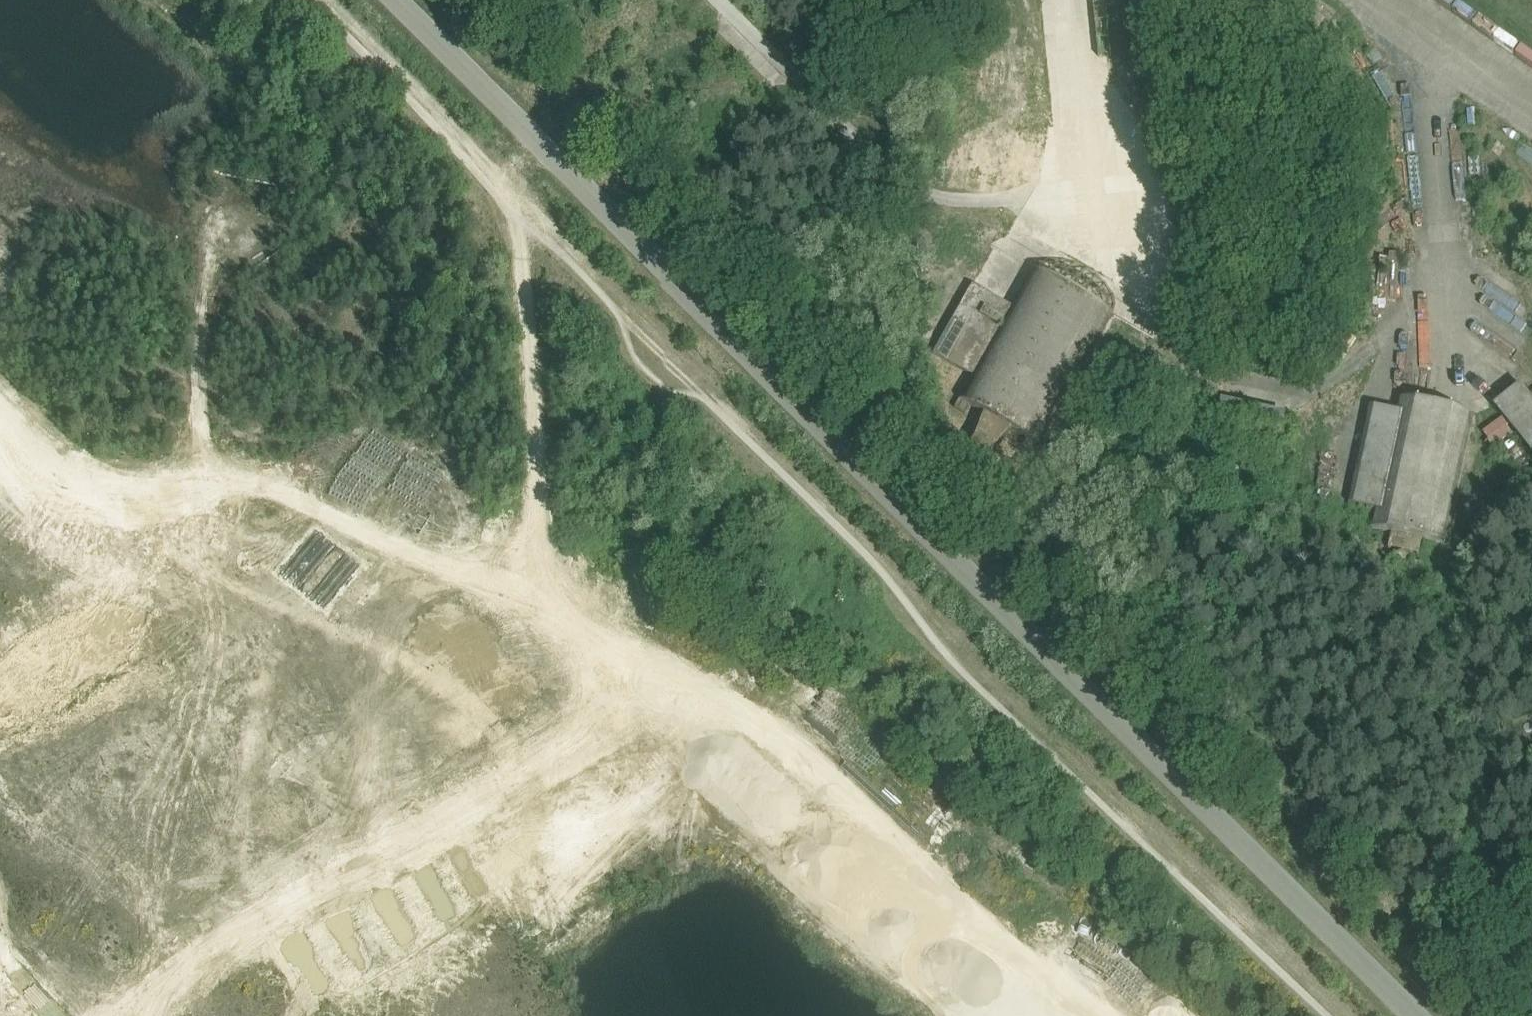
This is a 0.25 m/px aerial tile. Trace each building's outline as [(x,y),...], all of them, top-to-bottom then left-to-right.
[(1115,322),(1034,276),(1012,315),(975,295),(935,364),(973,385),(959,408),(961,409),(956,418),(967,424),(972,415),(986,423),(978,446),(969,462),(962,459),(956,470),(989,489),(996,477),(989,474),(998,458),(1013,438),(1028,447),(1023,455),(1034,461),(1038,453),(1040,454),(1115,322)] [(1521,393),(1494,415),(1531,462),(1531,407),(1521,393)] [(1474,422),(1399,406),(1396,420),(1371,415),(1350,513),(1374,518),(1370,536),(1393,541),(1389,557),(1420,564),(1423,548),(1446,553),(1474,422)] [(1485,514),(1469,511),(1466,524),(1468,524),(1467,527),(1471,528),(1472,525),(1482,527),(1485,514)]
